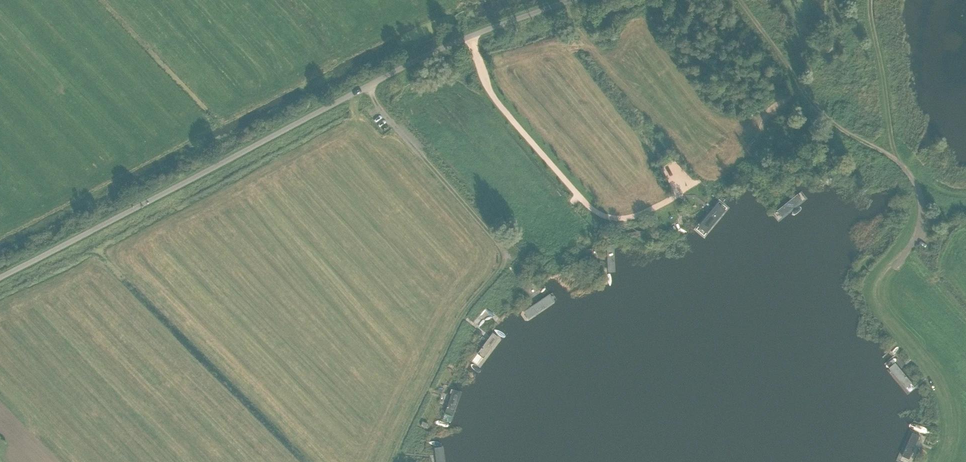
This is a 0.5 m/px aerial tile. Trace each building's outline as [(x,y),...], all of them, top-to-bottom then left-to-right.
[(798,188),(767,211),(776,224),(807,201),(798,188)] [(732,209),(716,196),(688,228),(704,242),(732,209)] [(559,302),(550,288),(517,310),(525,323),(559,302)] [(505,338),(491,328),(466,360),(479,370),(505,338)] [(920,386),(897,360),(885,370),(908,396),(920,386)] [(463,391),(448,387),(437,421),(452,425),(463,391)] [(929,439),(913,432),(899,461),(918,461),(929,439)] [(429,447),(431,461),(446,461),(444,445),(429,447)]
